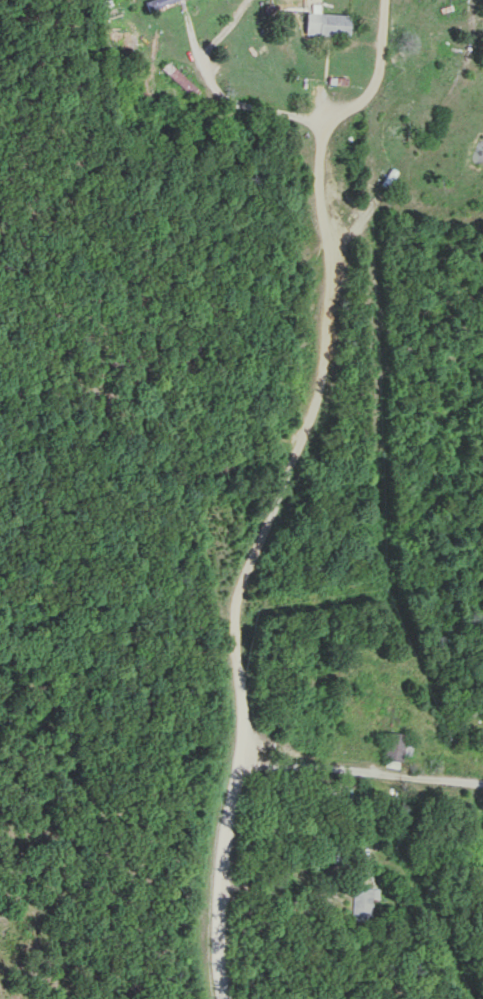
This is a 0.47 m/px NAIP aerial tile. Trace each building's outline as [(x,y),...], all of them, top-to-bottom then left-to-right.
[(146,2),(149,12),(178,0),(151,0),(146,2)] [(305,36),(348,36),(349,15),(305,14),(305,36)] [(198,93),(168,63),(162,69),(193,99),(198,93)] [(411,735),(392,731),(385,758),(404,763),(411,735)] [(377,887),(354,887),(353,920),(376,921),(377,887)]
